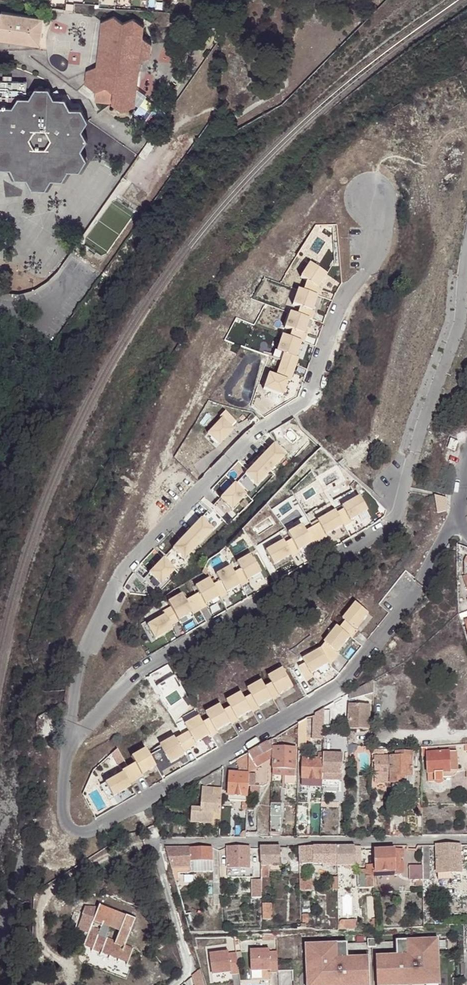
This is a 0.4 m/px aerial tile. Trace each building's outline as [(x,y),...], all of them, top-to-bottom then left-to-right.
[(5,36),(4,40),(33,44),(33,40),(40,41),(44,18),(2,12),(1,17),(0,17),(0,36),(5,36)] [(114,17),(102,22),(101,35),(110,41),(108,51),(98,55),(96,66),(87,70),(85,84),(96,91),(105,87),(113,92),(112,103),(123,110),(135,105),(136,93),(127,86),(128,77),(139,72),(140,61),(150,56),(152,45),(143,38),(144,26),(133,19),(123,23),(114,17)] [(0,92),(0,97),(20,98),(14,88),(2,88),(0,92)] [(0,97),(0,168),(11,168),(16,178),(27,178),(32,188),(46,188),(51,179),(63,179),(68,170),(80,171),(86,160),(81,150),(87,140),(82,130),(87,121),(81,109),(70,109),(65,99),(54,99),(49,89),(35,89),(29,98),(20,98),(0,97)] [(270,372),(266,387),(285,393),(290,378),(292,379),(300,355),(297,354),(302,338),(304,339),(307,331),(305,330),(310,315),(312,316),(315,308),(313,308),(320,285),(319,284),(327,270),(310,260),(301,274),(307,277),(304,287),(299,286),(293,301),(300,304),(298,311),(291,309),(285,324),(293,326),(290,334),(283,332),(277,348),(285,350),(278,374),(270,372)] [(221,415),(208,429),(220,440),(233,425),(231,423),(236,417),(225,407),(219,413),(221,415)] [(275,442),(246,472),(257,483),(287,453),(275,442)] [(235,482),(216,503),(228,514),(247,493),(235,482)] [(282,540),(264,551),(272,565),(290,555),(291,557),(298,553),(297,551),(310,543),(312,545),(327,536),(326,534),(344,524),(345,526),(352,522),(351,520),(368,509),(360,495),(342,506),(344,509),(337,512),(336,509),(318,520),(319,523),(304,531),(301,525),(287,533),(290,539),(284,543),(282,540)] [(202,519),(174,549),(186,560),(213,529),(202,519)] [(464,560),(463,563),(464,578),(466,577),(466,549),(457,547),(457,558),(464,560)] [(165,614),(148,625),(156,639),(174,628),(172,625),(179,620),(179,619),(192,611),(194,613),(200,610),(208,605),(206,603),(220,595),(222,597),(228,593),(227,591),(241,583),(242,585),(249,581),(248,579),(261,571),(251,553),(237,561),(241,568),(234,572),(230,565),(216,574),(220,580),(214,584),(210,577),(196,585),(200,592),(186,600),(182,593),(168,601),(171,607),(163,611),(165,614)] [(166,559),(147,580),(159,591),(178,570),(166,559)] [(307,666),(301,670),(309,683),(315,679),(313,676),(331,665),(332,667),(341,655),(339,654),(351,638),(353,639),(359,632),(357,631),(369,614),(356,604),(344,621),(347,623),(342,630),(339,628),(327,644),(327,645),(323,652),(305,662),(307,666)] [(175,737),(161,745),(164,749),(171,763),(185,755),(184,753),(198,745),(197,743),(211,735),(212,736),(219,732),(218,730),(232,722),(233,724),(240,720),(239,718),(252,710),(254,712),(261,707),(259,705),(273,697),(274,699),(282,695),(280,693),(294,685),(285,669),(270,677),(274,684),(267,688),(264,681),(249,689),(253,696),(247,699),(243,693),(228,701),(232,708),(226,711),(222,705),(207,713),(211,720),(204,724),(201,717),(186,725),(190,732),(177,739),(175,737)] [(373,680),(350,694),(350,700),(373,692),(373,680)] [(338,701),(325,708),(330,717),(336,714),(336,712),(343,708),(338,701)] [(370,705),(350,704),(350,712),(349,722),(349,729),(369,730),(370,705)] [(323,709),(314,714),(313,729),(323,729),(323,709)] [(307,718),(298,724),(298,736),(307,736),(307,718)] [(272,739),(250,752),(249,763),(253,760),(266,753),(272,750),(272,739)] [(455,745),(426,747),(426,753),(449,752),(456,752),(455,745)] [(273,747),(273,769),(295,771),(295,748),(273,747)] [(149,757),(145,750),(131,758),(135,765),(127,769),(121,772),(122,774),(105,784),(112,799),(133,787),(132,785),(143,778),(142,776),(155,768),(149,757)] [(396,756),(390,756),(390,775),(405,775),(412,775),(412,750),(396,751),(396,756)] [(250,752),(229,764),(229,767),(231,767),(232,768),(239,766),(240,768),(249,766),(249,763),(250,752)] [(449,752),(426,753),(427,773),(442,771),(449,772),(449,761),(449,752)] [(266,753),(253,760),(256,767),(270,759),(266,753)] [(318,754),(317,760),(303,759),(302,786),(321,788),(322,783),(323,754),(318,754)] [(343,754),(323,754),(322,783),(342,783),(343,754)] [(390,775),(390,756),(375,757),(375,776),(377,777),(390,775)] [(442,771),(427,773),(427,781),(434,781),(434,783),(437,785),(440,785),(442,784),(442,780),(442,771)] [(442,771),(442,780),(457,777),(456,771),(449,772),(442,771)] [(247,795),(248,774),(229,773),(227,794),(242,795),(247,795)] [(211,774),(201,780),(204,786),(214,779),(211,774)] [(377,784),(391,784),(390,775),(377,777),(377,784)] [(390,775),(391,784),(405,784),(405,775),(390,775)] [(220,813),(221,788),(201,788),(201,794),(201,801),(200,808),(190,808),(190,823),(209,823),(212,823),(212,818),(212,813),(220,813)] [(227,801),(247,802),(247,795),(242,795),(227,794),(227,801)] [(270,803),(269,832),(279,832),(280,804),(270,803)] [(354,846),(336,847),(336,848),(336,851),(336,863),(337,866),(354,866),(354,846)] [(458,846),(436,846),(437,873),(446,873),(458,873),(459,873),(458,846)] [(249,847),(226,848),(227,869),(249,868),(249,851),(249,847)] [(280,847),(260,847),(260,867),(267,867),(268,867),(279,867),(280,866),(280,847)] [(322,851),(322,847),(303,847),(298,847),(298,853),(298,861),(298,865),(322,865),(322,867),(337,866),(336,863),(336,851),(322,851)] [(170,868),(187,868),(190,868),(190,862),(189,848),(164,848),(170,868)] [(213,862),(213,848),(189,848),(190,862),(213,862)] [(393,871),(393,850),(374,850),(374,871),(393,871)] [(401,850),(393,850),(393,871),(401,871),(401,850)] [(357,889),(372,888),(372,866),(366,866),(366,874),(357,874),(357,889)] [(421,872),(421,866),(408,867),(408,880),(410,880),(422,880),(421,872)] [(298,874),(299,891),(311,892),(312,874),(298,874)] [(422,880),(410,880),(410,885),(412,885),(412,889),(422,889),(422,880)] [(126,962),(132,949),(115,942),(119,931),(128,934),(134,917),(99,903),(93,920),(85,917),(78,934),(86,937),(83,945),(126,962)] [(261,905),(261,920),(272,920),(271,904),(261,905)] [(356,922),(341,923),(342,932),(356,931),(356,922)] [(152,943),(157,952),(165,948),(161,939),(152,943)] [(367,944),(368,949),(376,949),(376,944),(376,941),(367,941),(367,944)] [(414,942),(414,947),(397,947),(398,958),(377,959),(378,984),(440,984),(439,956),(434,957),(434,942),(414,942)] [(311,946),(312,961),(307,961),(308,984),(370,984),(369,959),(348,960),(348,949),(331,950),(331,945),(311,946)] [(269,951),(250,952),(251,973),(269,972),(269,975),(277,974),(277,953),(269,954),(269,951)] [(228,953),(209,956),(212,976),(230,974),(230,976),(239,975),(236,955),(228,955),(228,953)] [(195,984),(204,984),(200,970),(192,977),(195,984)]
